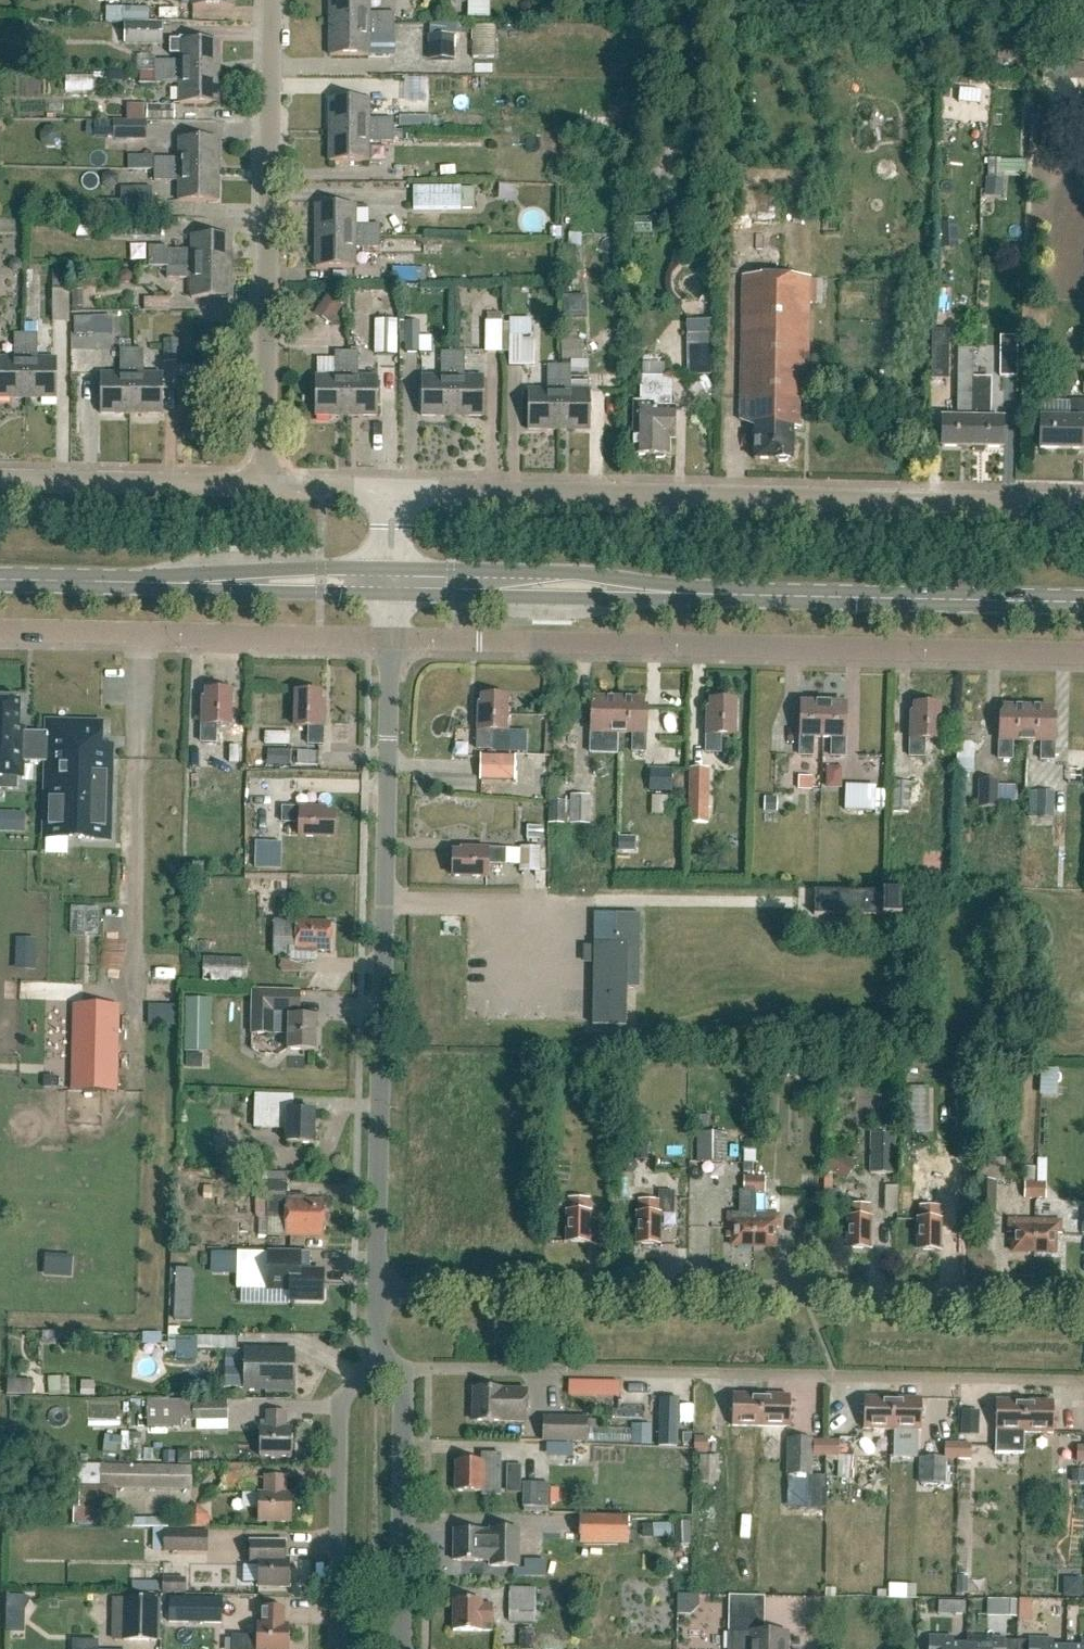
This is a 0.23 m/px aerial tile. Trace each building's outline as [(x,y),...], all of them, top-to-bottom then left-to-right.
[(394,26),(394,14),(370,14),(370,0),(330,0),(330,25),(394,26)] [(490,0),(473,0),(473,16),(490,16),(490,0)] [(124,9),(124,22),(148,22),(148,9),(124,9)] [(162,45),(162,24),(124,24),(124,45),(162,45)] [(394,37),(394,26),(330,25),(330,57),(369,57),(370,37),(394,37)] [(431,61),(454,61),(454,36),(431,36),(431,61)] [(154,74),(218,74),(219,43),(179,43),(179,62),(154,62),(154,72),(154,74)] [(1046,64),(1045,80),(1083,81),(1083,65),(1046,64)] [(140,72),(140,84),(154,84),(154,74),(154,72),(140,72)] [(218,105),(218,74),(154,74),(154,84),(154,85),(179,85),(179,105),(218,105)] [(330,131),(394,132),(394,120),(369,120),(369,100),(330,100),(330,131)] [(146,120),(173,120),(173,107),(146,107),(146,120)] [(398,116),(398,127),(428,127),(427,116),(398,116)] [(95,121),(95,137),(113,137),(113,122),(113,121),(95,121)] [(113,141),(146,141),(146,121),(113,121),(113,122),(113,137),(113,141)] [(394,143),(394,132),(330,131),(330,163),(369,163),(369,143),(394,143)] [(155,171),(218,172),(218,141),(180,141),(180,160),(155,160),(155,171)] [(988,160),(988,179),(1002,180),(1002,173),(1003,161),(988,160)] [(1003,161),(1002,173),(1016,174),(1017,161),(1003,161)] [(218,203),(218,172),(155,171),(155,182),(180,183),(179,202),(218,203)] [(987,181),(986,192),(1002,192),(1002,182),(987,181)] [(459,189),(459,188),(412,188),(412,210),(473,210),(473,188),(459,189)] [(153,219),(153,202),(101,202),(101,219),(153,219)] [(316,237),(380,237),(381,226),(356,225),(356,206),(317,205),(316,237)] [(160,237),(160,222),(130,222),(130,237),(160,237)] [(939,223),(939,247),(957,247),(957,223),(939,223)] [(380,249),(380,237),(316,237),(316,268),(356,269),(356,249),(380,249)] [(147,270),(168,270),(230,270),(230,240),(194,240),(193,251),(169,251),(169,248),(147,248),(147,270)] [(425,281),(425,268),(391,268),(391,281),(425,281)] [(230,300),(230,270),(168,270),(168,280),(193,280),(193,300),(230,300)] [(810,362),(811,279),(743,277),(740,421),(756,429),(755,460),(793,461),(794,430),(800,430),(800,402),(807,402),(807,362),(810,362)] [(66,290),(66,281),(53,281),(52,290),(51,290),(51,323),(68,323),(68,290),(66,290)] [(72,291),(73,308),(83,308),(83,291),(72,291)] [(327,296),(317,309),(333,321),(343,307),(327,296)] [(94,317),(75,318),(75,335),(95,335),(94,317)] [(530,336),(530,319),(508,319),(508,336),(530,336)] [(397,320),(378,320),(377,358),(396,358),(397,320)] [(404,353),(418,353),(418,322),(404,322),(404,353)] [(500,353),(501,322),(484,322),(483,352),(500,353)] [(947,380),(948,332),(931,332),(929,379),(947,380)] [(25,399),(25,335),(13,335),(13,360),(0,360),(0,399),(25,399)] [(25,335),(25,399),(55,399),(55,360),(36,360),(36,335),(25,335)] [(521,366),(522,336),(509,336),(509,366),(521,366)] [(1000,338),(999,377),(1017,378),(1017,356),(1017,339),(1000,338)] [(163,361),(177,361),(177,340),(162,341),(163,361)] [(562,341),(562,366),(570,366),(570,360),(582,360),(583,341),(578,341),(565,341),(562,341)] [(347,416),(347,352),(336,352),(336,377),(316,377),(316,416),(347,416)] [(347,352),(347,416),(378,416),(379,377),(359,377),(359,352),(347,352)] [(130,415),(131,354),(120,353),(120,378),(100,378),(100,415),(130,415)] [(453,416),(453,353),(442,353),(442,377),(422,377),(422,416),(453,416)] [(453,353),(453,416),(484,417),(484,378),(464,378),(465,353),(453,353)] [(131,354),(130,415),(160,415),(160,379),(141,378),(141,354),(131,354)] [(975,400),(975,385),(976,355),(961,354),(959,424),(944,423),(942,453),(973,454),(975,400)] [(559,430),(560,366),(549,366),(548,391),(528,391),(528,430),(559,430)] [(560,366),(559,430),(591,430),(591,391),(572,391),(572,366),(570,366),(562,366),(560,366)] [(692,386),(701,404),(720,395),(710,376),(692,386)] [(665,409),(666,379),(642,378),(642,404),(635,404),(634,456),(670,457),(671,441),(675,441),(675,409),(665,409)] [(975,400),(973,454),(1003,455),(1005,426),(982,425),(982,414),(988,414),(988,401),(988,386),(975,385),(975,400)] [(1071,402),(1071,404),(1042,403),(1042,420),(1041,449),(1083,450),(1083,440),(1083,402),(1071,402)] [(230,726),(231,693),(206,692),(206,700),(203,700),(202,743),(215,743),(216,726),(230,726)] [(323,745),(324,702),(321,702),(321,694),(296,694),(296,728),(310,728),(310,745),(323,745)] [(483,705),(479,705),(478,748),(492,749),(492,730),(506,731),(507,698),(483,697),(483,705)] [(47,839),(78,840),(108,841),(111,747),(110,747),(109,750),(101,750),(101,725),(49,724),(48,735),(42,735),(42,733),(31,733),(31,735),(23,735),(24,729),(18,729),(19,699),(0,699),(0,790),(1,790),(1,777),(22,777),(23,762),(30,762),(30,764),(41,764),(41,763),(48,763),(45,839),(47,839)] [(619,733),(620,700),(596,700),(596,708),(592,708),(591,751),(591,754),(619,754),(619,751),(619,733)] [(620,700),(619,733),(634,734),(633,751),(646,752),(647,709),(644,709),(644,701),(620,700)] [(735,736),(736,703),(712,702),(712,710),(708,710),(707,753),(721,753),(722,735),(735,736)] [(824,737),(824,704),(802,704),(801,755),(814,755),(814,737),(824,737)] [(824,704),(824,737),(832,738),(832,755),(845,756),(847,705),(824,704)] [(939,740),(940,706),(916,706),(915,714),(912,714),(911,757),(924,758),(925,740),(939,740)] [(1028,742),(1028,708),(1004,708),(1004,716),(1001,716),(1000,760),(1012,760),(1012,741),(1028,742)] [(1028,708),(1028,742),(1042,742),(1042,760),(1055,761),(1055,717),(1052,717),(1052,709),(1028,708)] [(269,752),(268,765),(289,765),(289,752),(269,752)] [(514,783),(515,759),(482,758),(481,782),(514,783)] [(957,759),(957,770),(973,771),(974,759),(957,759)] [(650,769),(650,791),(672,791),(672,769),(650,769)] [(707,824),(708,769),(687,769),(686,824),(707,824)] [(798,777),(798,791),(812,791),(812,777),(798,777)] [(1016,806),(1016,786),(997,786),(997,780),(983,780),(983,807),(997,807),(997,806),(1016,806)] [(844,809),(873,810),(874,793),(844,792),(844,809)] [(1052,819),(1053,792),(1027,792),(1027,819),(1052,819)] [(588,825),(588,796),(569,795),(568,825),(588,825)] [(765,798),(764,812),(777,813),(777,798),(765,798)] [(548,824),(565,824),(565,803),(548,802),(548,824)] [(334,839),(334,814),(326,814),(326,810),(283,809),(282,823),(301,824),(300,837),(334,839)] [(14,813),(13,834),(27,834),(28,813),(14,813)] [(527,839),(544,839),(545,826),(528,826),(527,839)] [(618,838),(618,851),(631,851),(631,838),(618,838)] [(256,844),(255,868),(281,868),(282,844),(256,844)] [(549,890),(550,848),(521,848),(521,851),(520,866),(520,873),(536,873),(536,890),(549,890)] [(506,851),(505,851),(462,850),(462,854),(454,854),(453,878),(487,879),(487,877),(487,865),(505,866),(506,851)] [(943,876),(944,860),(929,860),(922,859),(921,871),(921,875),(929,875),(943,876)] [(184,878),(204,879),(204,865),(193,865),(193,866),(185,866),(184,878)] [(901,918),(902,894),(814,892),(814,917),(901,918)] [(101,932),(102,907),(70,907),(70,931),(101,932)] [(616,944),(595,944),(594,1023),(594,1026),(627,1027),(627,988),(640,989),(641,914),(616,914),(616,944)] [(331,952),(332,923),(297,923),(275,923),(274,956),(288,957),(288,948),(296,948),(296,952),(331,952)] [(245,983),(246,959),(202,958),(201,982),(245,983)] [(316,1051),(317,1018),(300,1018),(301,996),(260,995),(259,1035),(289,1035),(289,1051),(316,1051)] [(186,999),(186,1051),(198,1052),(199,999),(186,999)] [(118,1006),(84,1005),(75,1005),(73,1092),(81,1092),(116,1093),(118,1006)] [(147,1005),(147,1026),(174,1027),(174,1005),(147,1005)] [(198,1069),(198,1054),(186,1054),(186,1069),(198,1069)] [(314,1144),(315,1112),(292,1112),(292,1097),(258,1096),(257,1118),(266,1118),(266,1128),(288,1128),(287,1144),(314,1144)] [(695,1164),(725,1163),(725,1133),(694,1133),(695,1164)] [(895,1174),(896,1134),(872,1134),(871,1174),(895,1174)] [(635,1140),(635,1159),(647,1160),(648,1140),(635,1140)] [(743,1157),(743,1173),(754,1173),(754,1140),(744,1140),(743,1153),(743,1157)] [(837,1152),(827,1169),(841,1178),(852,1162),(837,1152)] [(627,1160),(622,1166),(626,1173),(634,1174),(638,1167),(635,1160),(627,1160)] [(1045,1199),(1046,1184),(1033,1184),(1033,1167),(1024,1167),(1023,1198),(1045,1199)] [(754,1192),(755,1176),(745,1176),(744,1191),(739,1191),(739,1213),(727,1213),(727,1237),(732,1237),(732,1246),(753,1246),(754,1213),(754,1192)] [(755,1176),(754,1192),(765,1192),(765,1177),(755,1176)] [(324,1237),(325,1201),(286,1200),(287,1182),(264,1182),(264,1196),(266,1196),(266,1219),(286,1219),(285,1236),(324,1237)] [(975,1214),(995,1215),(995,1183),(977,1182),(975,1182),(975,1214)] [(829,1190),(829,1203),(839,1203),(839,1190),(829,1190)] [(551,1192),(551,1208),(560,1208),(560,1192),(551,1192)] [(638,1213),(638,1244),(658,1244),(659,1214),(674,1214),(674,1192),(658,1192),(658,1200),(639,1200),(639,1213),(638,1213)] [(588,1212),(589,1199),(569,1198),(569,1211),(568,1211),(567,1242),(588,1243),(589,1212),(588,1212)] [(870,1218),(870,1204),(850,1204),(849,1217),(848,1248),(870,1249),(871,1218),(870,1218)] [(941,1206),(939,1206),(922,1205),(921,1219),(920,1250),(940,1250),(941,1219),(940,1219),(941,1206)] [(754,1213),(753,1246),(775,1247),(775,1228),(780,1228),(781,1214),(754,1213)] [(1035,1252),(1035,1220),(1009,1219),(1009,1233),(1014,1233),(1013,1252),(1035,1252)] [(1035,1220),(1035,1252),(1056,1253),(1056,1234),(1062,1235),(1062,1220),(1035,1220)] [(300,1254),(292,1254),(238,1252),(237,1289),(290,1290),(290,1300),(323,1301),(324,1272),(300,1272),(300,1254)] [(172,1305),(171,1322),(189,1323),(189,1306),(172,1305)] [(236,1351),(236,1338),(167,1337),(167,1352),(175,1352),(175,1360),(196,1360),(196,1351),(224,1351),(224,1388),(245,1388),(245,1389),(293,1389),(293,1352),(246,1351),(236,1351)] [(572,1380),(572,1396),(623,1396),(623,1380),(572,1380)] [(7,1381),(7,1395),(32,1396),(32,1381),(7,1381)] [(526,1422),(527,1390),(474,1389),(474,1421),(526,1422)] [(762,1426),(763,1396),(734,1395),(734,1425),(762,1426)] [(763,1396),(762,1426),(791,1427),(791,1396),(763,1396)] [(894,1429),(894,1398),(866,1398),(865,1429),(872,1429),(894,1429)] [(894,1398),(894,1429),(908,1430),(922,1430),(923,1399),(894,1398)] [(660,1399),(659,1447),(677,1448),(679,1400),(660,1399)] [(192,1421),(227,1421),(227,1401),(192,1402),(192,1421)] [(1025,1455),(1025,1433),(1026,1402),(998,1401),(996,1454),(1025,1455)] [(1026,1402),(1025,1433),(1054,1433),(1055,1403),(1026,1402)] [(147,1429),(182,1429),(182,1403),(147,1403),(147,1429)] [(962,1411),(961,1435),(978,1436),(979,1412),(962,1411)] [(287,1429),(287,1413),(266,1412),(266,1429),(261,1429),(260,1457),(292,1458),(292,1429),(287,1429)] [(541,1417),(541,1442),(586,1443),(586,1418),(541,1417)] [(631,1425),(631,1446),(652,1447),(652,1426),(631,1425)] [(893,1460),(908,1461),(908,1430),(894,1429),(893,1460)] [(110,1436),(108,1454),(121,1455),(122,1437),(110,1436)] [(708,1455),(708,1438),(693,1438),(693,1455),(708,1455)] [(810,1476),(810,1439),(785,1439),(785,1476),(810,1476)] [(813,1440),(812,1457),(825,1457),(825,1441),(813,1440)] [(838,1458),(838,1441),(825,1441),(825,1457),(838,1458)] [(944,1444),(944,1461),(957,1461),(957,1444),(944,1444)] [(971,1461),(971,1444),(957,1444),(957,1461),(971,1461)] [(1076,1464),(1083,1464),(1083,1447),(1076,1447),(1076,1464)] [(501,1496),(501,1454),(482,1454),(482,1462),(456,1461),(456,1492),(482,1492),(482,1496),(501,1496)] [(720,1484),(721,1456),(700,1456),(700,1483),(720,1484)] [(831,1486),(857,1487),(857,1462),(832,1461),(831,1486)] [(917,1489),(945,1489),(945,1463),(917,1462),(917,1489)] [(190,1491),(191,1467),(76,1465),(76,1471),(65,1470),(65,1486),(72,1486),(72,1524),(114,1524),(116,1490),(190,1491)] [(519,1493),(520,1466),(506,1465),(505,1493),(519,1493)] [(1073,1481),(1083,1481),(1083,1471),(1074,1470),(1073,1481)] [(286,1494),(286,1478),(265,1478),(265,1494),(241,1494),(241,1508),(259,1508),(259,1523),(291,1523),(292,1495),(286,1494)] [(549,1513),(550,1485),(523,1484),(523,1507),(524,1507),(524,1512),(549,1513)] [(820,1508),(820,1489),(806,1489),(806,1508),(820,1508)] [(582,1517),(581,1544),(627,1544),(627,1518),(582,1517)] [(644,1525),(644,1539),(654,1538),(653,1525),(644,1525)] [(491,1530),(491,1532),(483,1532),(483,1531),(455,1531),(455,1561),(482,1562),(482,1561),(490,1561),(490,1567),(518,1568),(519,1530),(491,1530)] [(206,1553),(207,1531),(163,1531),(163,1553),(206,1553)] [(290,1588),(291,1560),(286,1560),(286,1542),(251,1542),(251,1560),(259,1560),(258,1567),(258,1583),(258,1588),(290,1588)] [(216,1585),(216,1567),(202,1566),(202,1584),(216,1585)] [(244,1567),(244,1583),(258,1583),(258,1567),(244,1567)] [(957,1577),(957,1594),(967,1594),(967,1577),(957,1577)] [(185,1593),(185,1578),(162,1578),(162,1593),(185,1593)] [(136,1596),(160,1596),(160,1582),(136,1582),(136,1596)] [(535,1623),(536,1589),(508,1589),(508,1623),(535,1623)] [(678,1594),(678,1614),(691,1614),(699,1606),(700,1595),(678,1594)] [(7,1596),(7,1609),(24,1609),(30,1599),(24,1597),(7,1596)] [(221,1599),(167,1598),(167,1623),(220,1624),(221,1599)] [(158,1642),(160,1600),(122,1599),(120,1640),(158,1642)] [(492,1625),(493,1605),(482,1605),(482,1601),(454,1600),(454,1631),(482,1631),(482,1625),(492,1625)] [(1005,1601),(1005,1617),(1017,1618),(1017,1601),(1005,1601)] [(951,1602),(951,1614),(966,1614),(966,1602),(951,1602)] [(284,1608),(264,1608),(263,1625),(258,1625),(258,1639),(235,1638),(235,1648),(289,1648),(290,1625),(284,1625),(284,1608)] [(788,1632),(756,1631),(756,1619),(729,1618),(728,1648),(787,1648),(788,1632)] [(519,1648),(533,1648),(533,1630),(519,1630),(519,1648)] [(967,1646),(954,1645),(955,1638),(930,1637),(930,1648),(967,1648),(967,1646)] [(1017,1644),(1007,1643),(1007,1639),(982,1639),(982,1646),(967,1646),(967,1648),(1017,1648),(1017,1644)] [(98,1640),(72,1640),(72,1648),(98,1648),(98,1640)] [(1067,1648),(1054,1648),(1054,1640),(1030,1640),(1029,1644),(1017,1644),(1017,1648),(1067,1648)] [(1067,1648),(1083,1648),(1083,1641),(1082,1641),(1082,1648),(1067,1648)]
